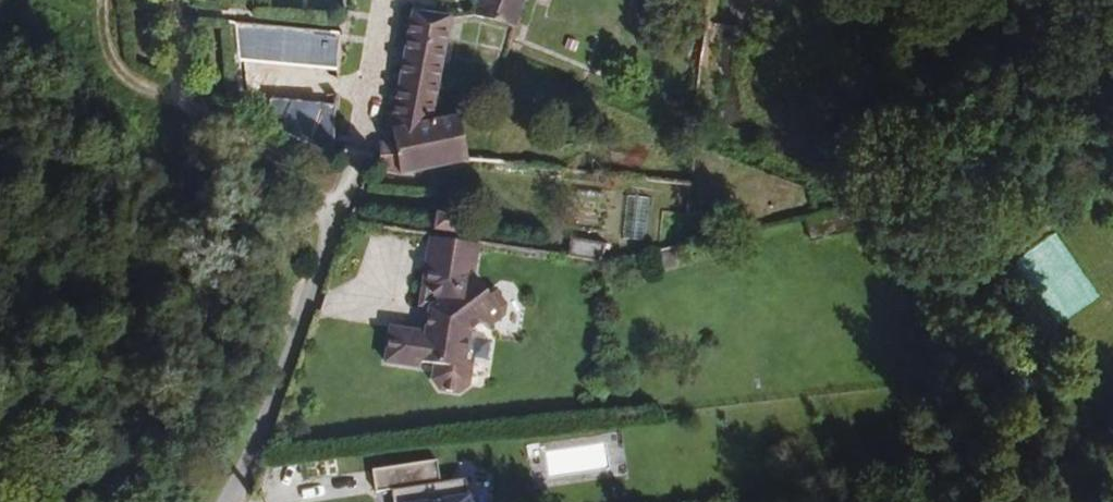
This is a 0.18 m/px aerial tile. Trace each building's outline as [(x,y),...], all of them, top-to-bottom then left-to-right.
[(475,15),(514,28),(523,0),(479,0),(475,15)] [(470,161),(469,160),(461,116),(432,121),(451,18),(426,14),(427,6),(414,4),(413,11),(391,129),(392,129),(398,155),(381,156),(380,168),(401,174),(470,161)] [(329,31),(236,22),(245,118),(326,152),(333,124),(272,97),(268,57),(326,62),(329,31)] [(646,201),(625,198),(622,240),(643,243),(646,201)] [(459,217),(437,214),(435,230),(456,233),(459,217)] [(480,243),(432,235),(427,266),(432,266),(430,284),(440,298),(431,305),(430,310),(434,315),(432,327),(427,331),(392,325),(387,360),(423,366),(423,360),(436,362),(434,378),(441,388),(460,391),(470,384),(473,367),(467,358),(471,330),(484,321),(494,323),(507,314),(509,303),(499,290),(492,293),(476,273),(480,243)] [(567,257),(603,263),(606,245),(606,244),(570,239),(567,257)] [(606,264),(619,261),(621,247),(606,245),(603,263),(606,264)] [(678,266),(674,248),(651,253),(655,271),(678,266)] [(650,269),(647,254),(633,257),(636,272),(650,269)] [(432,266),(427,266),(421,304),(431,305),(440,298),(430,284),(432,266)] [(441,465),(377,475),(380,496),(396,494),(398,501),(473,501),(470,482),(445,486),(441,465)]
